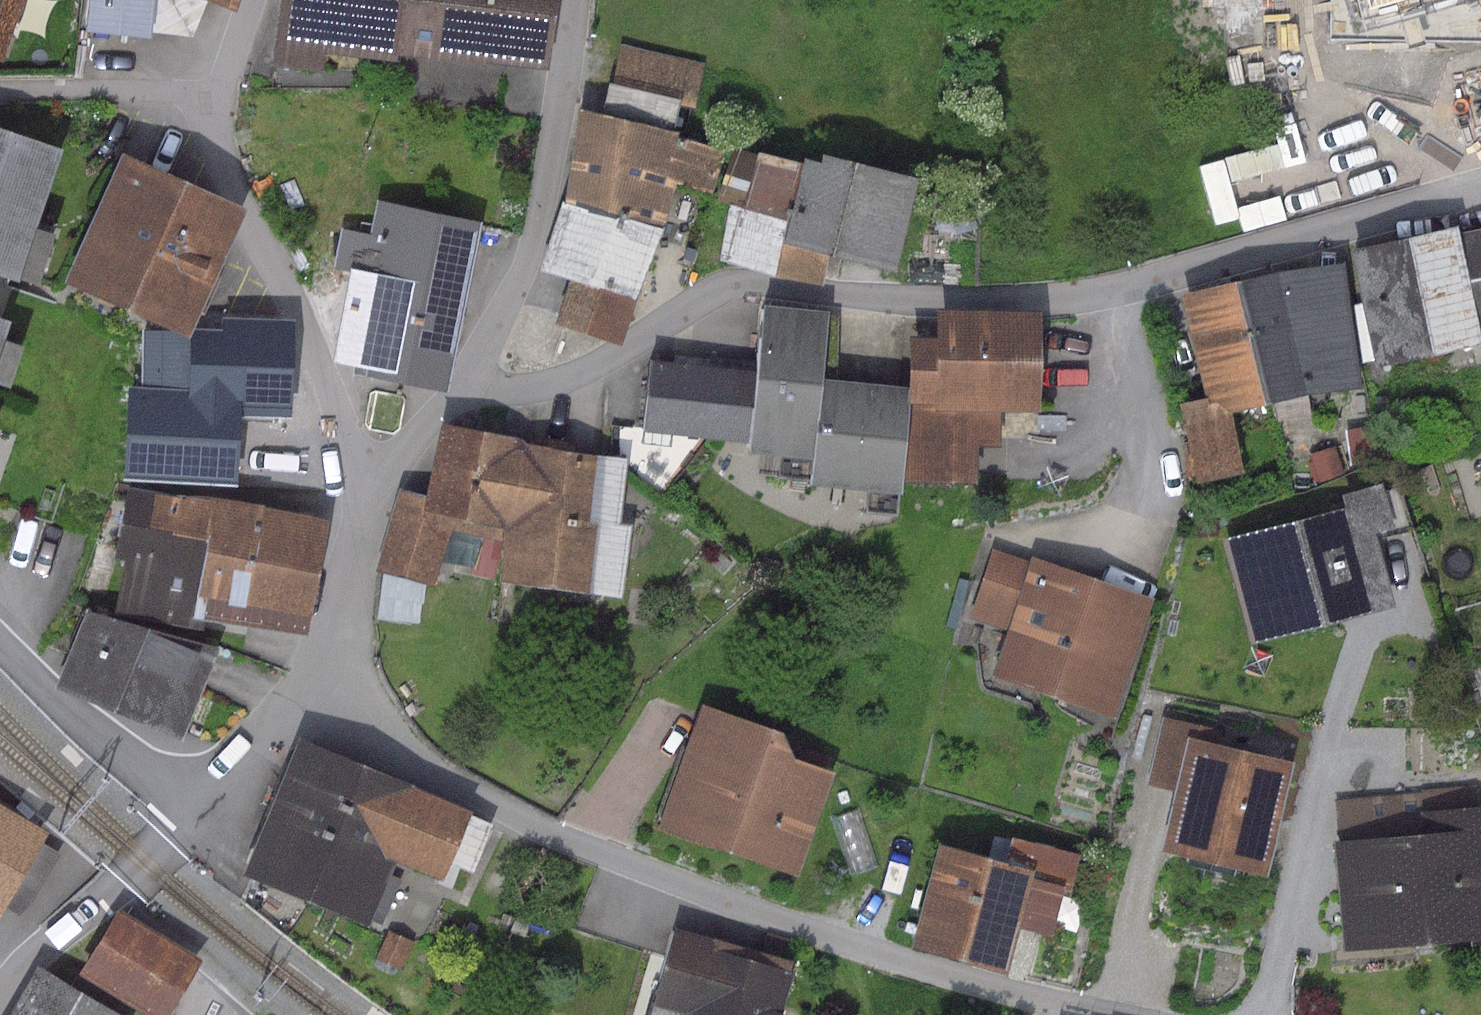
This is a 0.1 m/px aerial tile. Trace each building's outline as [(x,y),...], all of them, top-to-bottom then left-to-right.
[(3,63),(25,0),(0,0),(0,61),(3,63)] [(81,34),(146,38),(150,0),(85,0),(81,34)] [(198,0),(152,0),(149,32),(191,37),(205,2),(198,0)] [(232,10),(235,0),(204,0),(232,10)] [(269,64),(319,70),(321,53),(393,62),(394,54),(544,71),(552,0),(277,0),(269,64)] [(1371,13),(1417,0),(1367,0),(1371,13)] [(620,45),(610,83),(677,100),(676,106),(692,110),(701,63),(620,45)] [(599,114),(575,109),(559,201),(660,226),(670,185),(706,194),(720,148),(675,134),(676,130),(672,129),(676,106),(677,100),(610,83),(604,81),(599,114)] [(0,128),(0,279),(12,283),(58,148),(0,128)] [(799,161),(734,146),(719,199),(726,203),(718,260),(821,284),(825,253),(891,271),(916,177),(818,152),(816,161),(800,157),(799,161)] [(240,209),(115,155),(59,283),(171,331),(184,337),(188,329),(197,309),(204,312),(219,277),(212,274),(240,209)] [(483,220),(375,197),(359,271),(347,268),(327,360),(363,368),(362,376),(445,394),(483,220)] [(660,226),(559,201),(534,271),(565,279),(552,324),(618,345),(632,300),(660,226)] [(1347,248),(1358,303),(1352,305),(1360,359),(1368,358),(1369,365),(1480,338),(1480,226),(1456,231),(1453,223),(1347,248)] [(1229,279),(1177,294),(1203,395),(1205,400),(1213,398),(1225,410),(1262,401),(1356,386),(1337,261),(1229,279)] [(670,361),(645,359),(637,430),(746,439),(745,450),(809,457),(806,485),(900,495),(901,483),(907,402),(904,402),(904,385),(818,377),(827,311),(760,304),(754,370),(690,363),(670,361)] [(904,336),(904,385),(904,402),(907,402),(901,483),(975,484),(975,445),(996,445),(998,411),(1036,408),(1035,309),(932,309),(932,336),(904,336)] [(139,387),(124,388),(119,479),(230,485),(235,416),(287,417),(290,320),(210,317),(209,328),(188,329),(184,337),(171,331),(140,330),(139,387)] [(671,354),(670,361),(690,363),(691,355),(671,354)] [(1205,400),(1203,395),(1174,402),(1193,484),(1241,472),(1225,410),(1213,398),(1205,400)] [(524,439),(439,423),(422,494),(397,489),(376,570),(431,585),(450,530),(473,535),(468,572),(492,576),(497,541),(501,541),(497,580),(619,598),(627,525),(617,523),(627,458),(582,450),(524,442),(524,439)] [(524,439),(524,442),(582,450),(583,443),(525,435),(524,439)] [(1333,446),(1309,454),(1318,480),(1342,472),(1333,446)] [(1339,506),(1216,538),(1245,647),(1390,609),(1370,534),(1392,529),(1380,482),(1336,493),(1339,506)] [(322,518),(119,484),(106,562),(117,564),(109,610),(197,625),(199,616),(302,633),(322,518)] [(1152,598),(993,545),(969,617),(1004,629),(987,677),(1111,719),(1152,598)] [(214,648),(85,610),(52,688),(180,740),(214,648)] [(780,734),(698,705),(654,828),(793,877),(831,771),(825,769),(829,757),(807,749),(790,757),(780,734)] [(1218,732),(1157,718),(1145,769),(1173,775),(1156,849),(1263,874),(1289,761),(1215,744),(1218,732)] [(491,825),(296,742),(239,876),(365,929),(393,863),(436,881),(444,861),(470,872),(491,825)] [(1328,838),(1339,952),(1480,937),(1480,802),(1477,803),(1475,784),(1333,798),(1337,837),(1328,838)] [(0,806),(0,906),(1,905),(37,842),(43,831),(0,806)] [(1002,860),(933,842),(904,948),(999,973),(1013,924),(1024,883),(1059,892),(1066,894),(1077,854),(1009,836),(1002,860)] [(56,853),(37,842),(1,905),(17,914),(27,904),(56,853)] [(1048,934),(1059,892),(1024,883),(1013,924),(1048,934)] [(113,909),(74,974),(144,1014),(161,1014),(195,958),(113,909)] [(670,925),(648,1002),(645,1001),(641,1014),(780,1014),(796,961),(670,925)] [(412,941),(388,931),(375,960),(400,970),(412,941)] [(4,1014),(118,1014),(34,964),(4,1014)]
